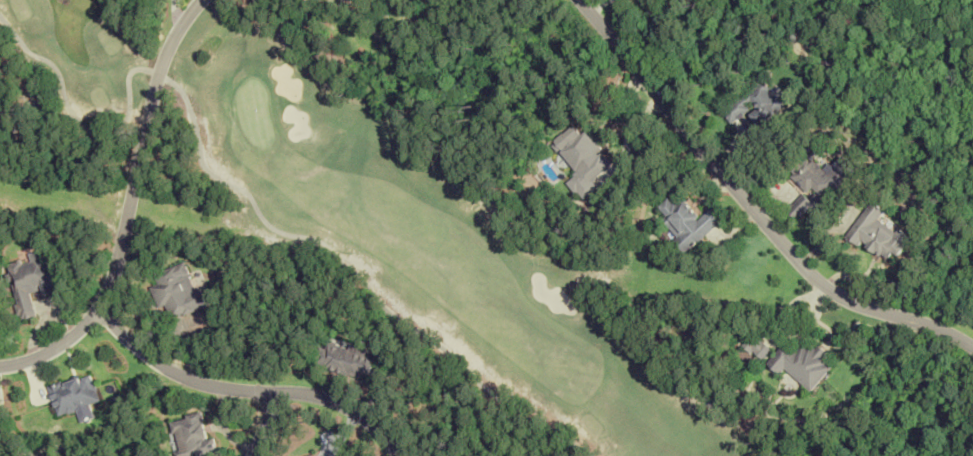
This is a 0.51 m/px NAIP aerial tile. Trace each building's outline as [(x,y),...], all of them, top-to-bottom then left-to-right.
[(757,127),(784,109),(764,79),(720,110),(729,124),(747,112),(757,127)] [(589,180),(609,164),(583,130),(577,134),(570,125),(549,142),(574,173),(563,181),(578,200),(594,187),(589,180)] [(855,171),(839,155),(822,171),(810,158),(790,177),(805,193),(786,211),(798,224),(855,171)] [(653,208),(683,250),(719,224),(709,210),(696,219),(681,199),(672,205),(667,198),(653,208)] [(884,212),(870,202),(845,239),(858,249),(862,243),(880,256),(885,248),(896,255),(907,239),(879,220),(884,212)] [(5,263),(19,320),(35,316),(29,293),(40,290),(41,295),(53,293),(43,250),(27,253),(28,258),(5,263)] [(155,271),(159,284),(151,287),(157,307),(164,305),(168,318),(207,307),(201,286),(193,289),(185,262),(155,271)] [(328,338),(325,348),(320,346),(314,362),(369,380),(376,358),(369,355),(370,352),(328,338)] [(832,365),(822,357),(825,354),(806,339),(797,350),(784,341),(767,363),(780,373),(785,367),(812,389),(832,365)] [(763,359),(771,349),(761,341),(753,351),(763,359)] [(90,373),(47,385),(56,416),(99,404),(90,373)] [(176,455),(196,455),(215,452),(211,437),(205,439),(199,413),(168,420),(176,455)]
